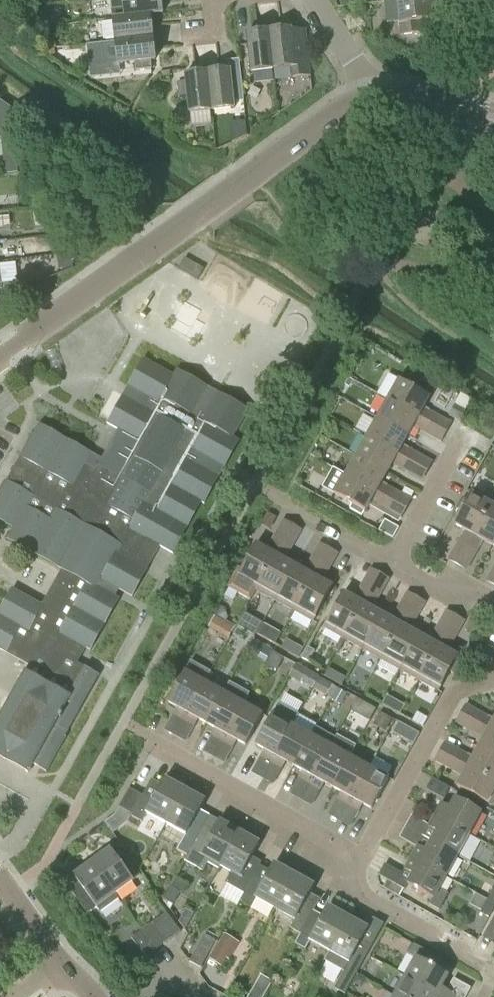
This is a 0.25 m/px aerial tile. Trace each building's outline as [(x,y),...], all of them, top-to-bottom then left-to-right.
[(113,20),(152,16),(164,14),(162,0),(123,0),(124,10),(107,12),(108,20),(113,20)] [(398,1),(402,36),(424,33),(423,22),(433,21),(432,10),(463,7),(462,0),(407,0),(398,1)] [(115,40),(115,42),(154,38),(152,16),(113,20),(113,21),(104,22),(101,25),(102,39),(105,41),(115,40)] [(271,33),(275,70),(290,68),(291,79),(312,77),(309,53),(295,54),(293,30),(271,33)] [(252,72),(275,70),(271,33),(248,35),(252,72)] [(154,38),(115,42),(103,43),(104,62),(117,60),(118,65),(138,62),(139,71),(152,69),(151,61),(156,61),(154,38)] [(231,72),(209,74),(213,111),(235,108),(235,102),(244,101),(241,72),(232,73),(231,72)] [(213,111),(209,74),(186,76),(186,81),(177,82),(179,97),(188,96),(190,113),(213,111)] [(14,101),(0,101),(0,116),(1,135),(16,134),(14,101)] [(64,211),(49,213),(51,231),(66,229),(64,211)] [(3,263),(5,281),(21,280),(20,262),(3,263)] [(13,589),(0,612),(0,650),(30,667),(38,653),(55,662),(60,654),(68,658),(75,646),(82,650),(84,647),(90,651),(119,599),(114,597),(118,590),(131,597),(146,571),(143,569),(147,562),(150,563),(159,547),(171,554),(199,502),(202,504),(237,440),(232,437),(247,411),(183,375),(180,380),(144,360),(108,425),(117,430),(100,461),(89,455),(90,454),(38,425),(0,493),(0,522),(13,529),(8,538),(62,568),(41,605),(13,589)] [(399,381),(388,400),(418,417),(429,398),(399,381)] [(388,400),(378,419),(408,436),(418,417),(388,400)] [(449,416),(460,422),(466,411),(455,405),(449,416)] [(378,419),(367,438),(398,455),(408,436),(378,419)] [(367,438),(356,457),(387,474),(398,455),(367,438)] [(356,457),(346,476),(376,493),(387,474),(356,457)] [(376,493),(346,476),(335,495),(352,505),(350,510),(362,517),(365,512),(376,493)] [(458,544),(467,549),(493,501),(474,490),(468,502),(462,499),(452,517),(458,520),(454,526),(465,532),(458,544)] [(493,547),(493,544),(493,502),(493,501),(467,549),(476,554),(483,542),(493,547)] [(294,549),(306,529),(273,511),(262,531),(294,549)] [(399,529),(385,521),(379,532),(393,539),(399,529)] [(238,567),(227,588),(250,601),(256,590),(257,591),(283,544),(274,539),(267,551),(257,545),(243,570),(238,567)] [(283,544),(257,591),(276,601),(295,567),(285,561),(292,549),(283,544)] [(276,601),(294,612),(320,565),(311,560),(304,572),(295,567),(276,601)] [(320,565),(294,612),(314,623),(334,588),(323,582),(329,570),(320,565)] [(325,629),(344,640),(370,593),(362,588),(355,600),(344,594),(325,629)] [(344,640),(363,650),(383,615),(373,610),(380,598),(370,593),(344,640)] [(363,650),(382,661),(408,614),(399,609),(392,621),(383,615),(363,650)] [(382,661),(401,671),(420,636),(411,631),(417,619),(408,614),(382,661)] [(209,629),(228,639),(234,628),(216,617),(209,629)] [(262,624),(257,633),(275,645),(281,635),(262,624)] [(401,671),(420,682),(446,635),(437,630),(430,642),(420,636),(401,671)] [(446,635),(420,682),(439,692),(450,673),(454,675),(462,660),(448,652),(455,640),(446,635)] [(268,659),(274,650),(259,638),(252,647),(268,659)] [(289,639),(286,648),(303,655),(306,646),(289,639)] [(30,667),(0,720),(0,758),(28,773),(33,765),(46,772),(65,737),(64,737),(99,676),(68,658),(60,654),(55,662),(38,653),(30,667)] [(185,672),(168,703),(181,710),(176,717),(184,722),(205,683),(206,684),(212,673),(191,662),(185,672)] [(307,671),(296,664),(288,677),(300,684),(307,671)] [(330,668),(327,676),(346,683),(349,675),(330,668)] [(319,677),(312,689),(326,696),(331,698),(332,696),(337,688),(332,685),(332,684),(319,677)] [(205,683),(184,722),(191,726),(195,718),(207,724),(230,683),(224,694),(206,684),(205,683)] [(211,737),(203,752),(214,758),(222,743),(250,694),(230,683),(207,724),(220,731),(215,739),(211,737)] [(347,694),(338,690),(332,701),(340,706),(347,694)] [(250,694),(222,743),(230,747),(234,739),(247,746),(264,716),(244,705),(250,694)] [(390,694),(386,704),(405,712),(409,703),(390,694)] [(255,771),(264,776),(298,715),(279,704),(255,745),(266,751),(255,771)] [(373,725),(386,732),(393,720),(380,713),(373,725)] [(476,723),(493,733),(493,719),(493,721),(481,714),(476,723)] [(283,761),(294,767),(311,737),(293,726),(299,715),(298,715),(264,776),(265,777),(272,764),(279,768),(283,761)] [(400,720),(395,732),(417,742),(423,731),(400,720)] [(478,749),(493,758),(493,733),(476,723),(471,733),(483,739),(478,749)] [(303,781),(309,785),(330,747),(311,737),(294,767),(307,774),(303,781)] [(309,785),(301,800),(312,807),(320,791),(317,789),(321,782),(333,789),(350,758),(330,747),(309,785)] [(455,761),(493,782),(493,758),(478,749),(472,759),(460,752),(455,761)] [(382,756),(374,766),(389,776),(396,766),(382,756)] [(350,758),(333,789),(345,796),(341,803),(348,807),(369,769),(350,758)] [(455,761),(449,771),(461,777),(456,787),(491,807),(493,802),(493,782),(455,761)] [(369,769),(348,807),(349,807),(343,819),(353,825),(360,813),(356,811),(360,804),(372,811),(389,780),(369,769)] [(143,796),(131,817),(142,823),(147,815),(166,825),(185,791),(179,788),(182,783),(169,776),(166,781),(154,802),(143,796)] [(177,851),(187,857),(203,828),(193,822),(204,802),(185,791),(166,825),(185,836),(177,851)] [(441,804),(434,815),(468,835),(480,813),(454,798),(449,808),(441,804)] [(435,833),(430,842),(456,856),(468,835),(434,815),(427,828),(435,833)] [(219,869),(220,867),(239,833),(220,822),(214,833),(203,828),(187,857),(185,862),(204,872),(208,864),(219,869)] [(225,884),(244,895),(252,881),(256,873),(246,868),(259,844),(239,833),(220,867),(231,873),(225,884)] [(417,847),(410,859),(444,878),(456,856),(430,842),(425,851),(417,847)] [(110,851),(92,865),(118,900),(119,899),(116,895),(141,877),(125,855),(117,861),(110,851)] [(410,859),(403,871),(411,875),(406,885),(407,885),(432,900),(429,906),(439,911),(448,895),(438,889),(444,878),(410,859)] [(118,900),(92,865),(74,878),(81,888),(73,893),(88,914),(96,908),(96,909),(97,909),(100,913),(118,900)] [(255,899),(275,910),(293,876),(274,865),(262,886),(252,881),(244,895),(240,901),(250,907),(255,899)] [(296,944),(306,925),(312,915),(301,909),(313,887),(293,876),(275,910),(294,921),(290,928),(300,934),(295,944),(296,944)] [(163,900),(163,901),(170,910),(180,893),(170,887),(162,899),(163,900)] [(487,902),(481,913),(489,918),(493,910),(493,906),(487,902)] [(306,925),(296,944),(305,949),(309,942),(329,953),(347,919),(328,908),(316,930),(306,925)] [(167,913),(141,932),(155,951),(165,944),(180,932),(167,913)] [(329,953),(324,961),(344,972),(341,978),(345,980),(343,985),(349,988),(366,958),(356,952),(368,931),(366,930),(347,919),(329,953)] [(212,958),(230,966),(243,940),(225,931),(212,958)] [(155,951),(141,932),(131,939),(146,958),(155,951)] [(204,936),(190,963),(201,969),(216,942),(204,936)] [(404,977),(440,996),(457,996),(441,988),(448,976),(436,969),(441,960),(413,945),(407,955),(414,959),(404,977)] [(249,996),(264,996),(273,982),(261,976),(249,996)] [(394,996),(395,996),(440,996),(404,977),(394,996)]
